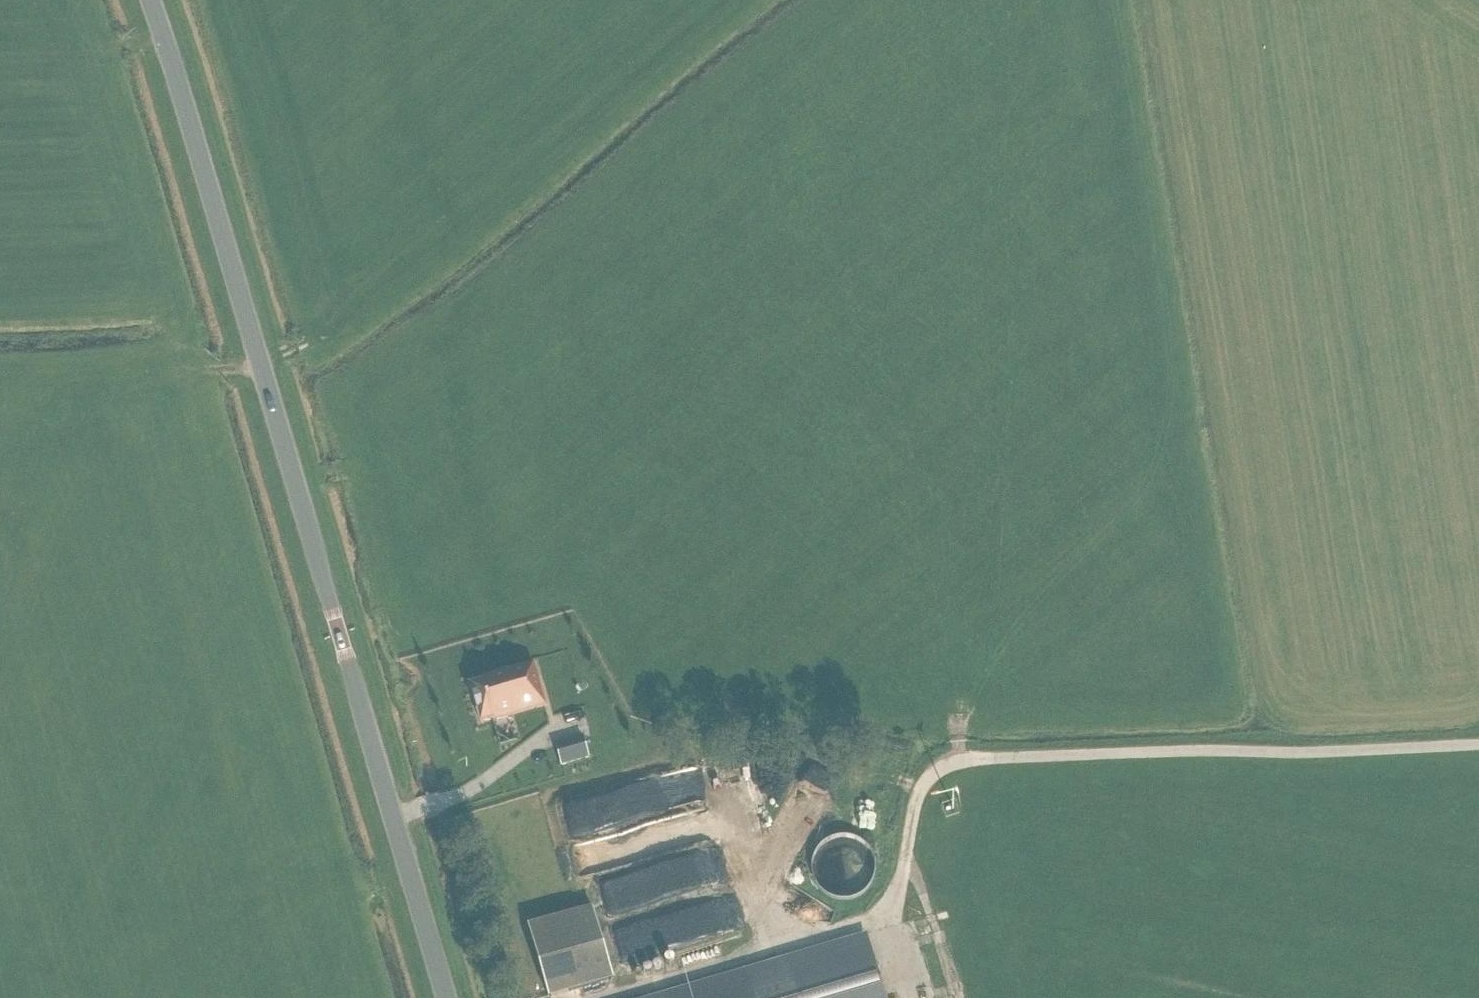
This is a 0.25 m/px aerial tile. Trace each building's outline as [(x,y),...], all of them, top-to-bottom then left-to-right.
[(483,681),(470,685),(481,723),(494,719),(494,720),(544,706),(533,665),(483,680),(483,681)] [(583,738),(556,746),(562,766),(589,758),(583,738)] [(571,828),(580,827),(576,799),(566,800),(571,828)] [(834,875),(862,889),(880,855),(852,841),(834,875)] [(660,908),(661,943),(681,943),(680,907),(660,908)] [(594,908),(530,924),(548,997),(613,980),(594,908)] [(866,934),(650,997),(885,997),(866,934)]
